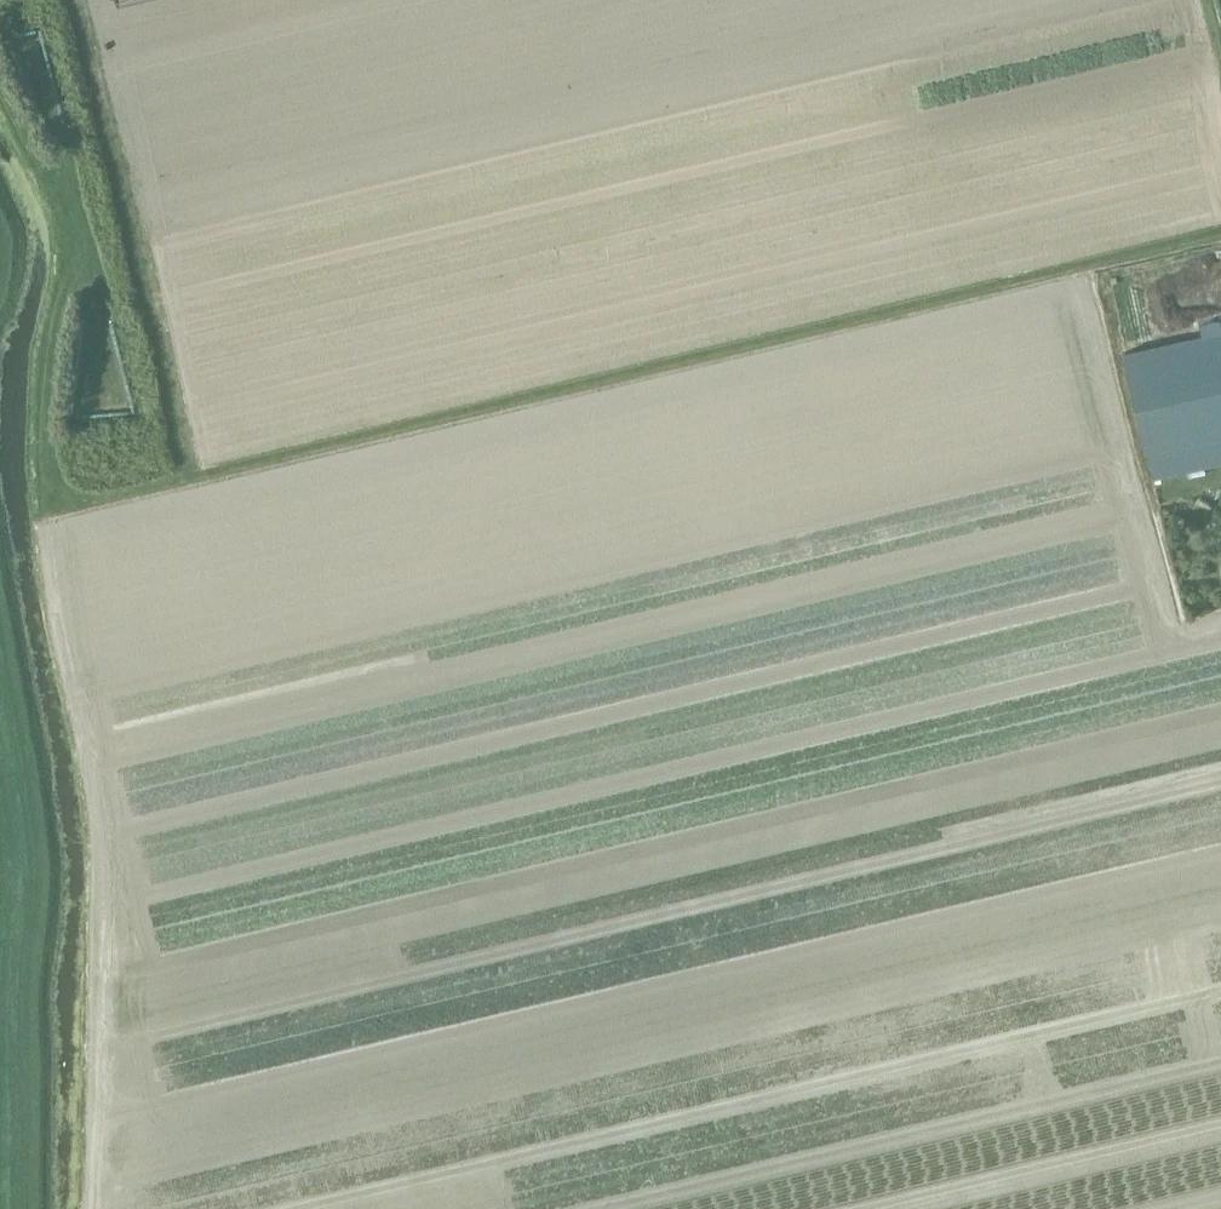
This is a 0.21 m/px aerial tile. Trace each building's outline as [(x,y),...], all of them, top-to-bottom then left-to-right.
[(1220,332),(1217,321),(1197,326),(1200,336),(1120,355),(1151,480),(1220,463),(1220,337),(1220,332)]
